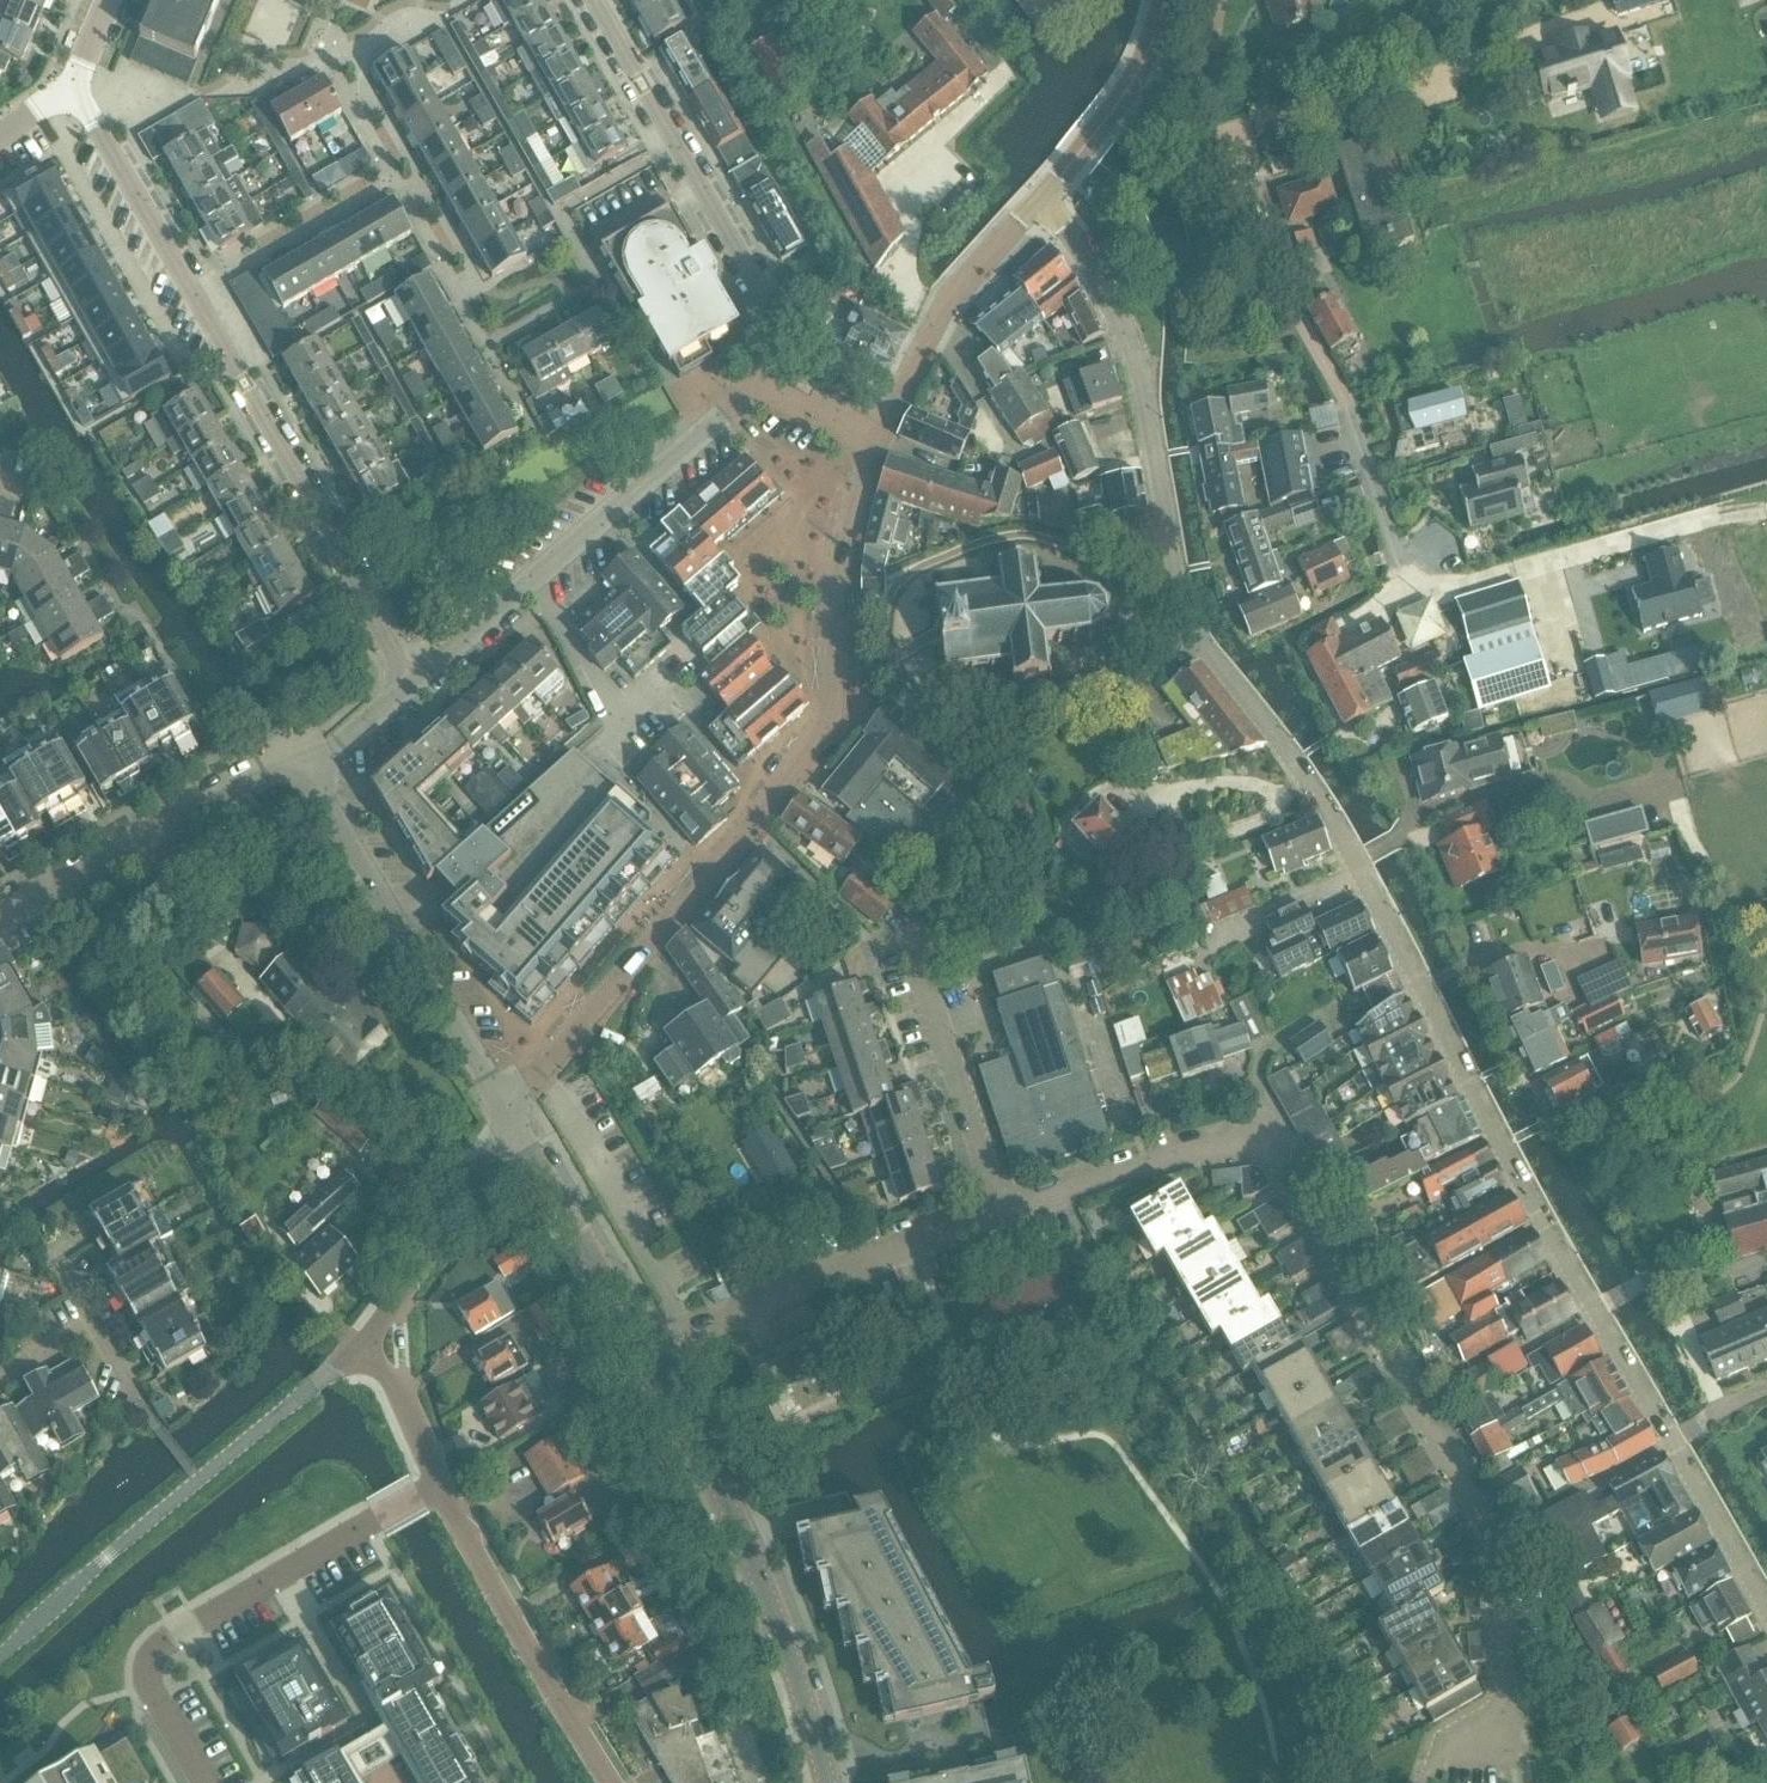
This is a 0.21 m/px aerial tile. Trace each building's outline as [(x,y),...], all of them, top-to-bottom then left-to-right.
[(0,24),(0,25),(32,39),(42,14),(10,0),(0,24)] [(10,0),(42,14),(48,0),(10,0)] [(146,44),(151,46),(162,50),(174,55),(185,60),(194,64),(196,59),(220,0),(164,0),(146,44)] [(489,7),(503,31),(513,26),(543,9),(538,0),(501,0),(499,1),(489,7)] [(640,18),(669,1),(668,0),(629,0),(640,18)] [(640,18),(654,43),(684,26),(693,21),(681,0),(675,0),(670,3),(669,1),(640,18)] [(987,75),(942,21),(963,2),(961,0),(926,0),(934,14),(914,32),(939,65),(913,85),(904,75),(896,81),(904,92),(895,99),(891,93),(876,105),(871,99),(848,116),(858,129),(841,142),(846,147),(830,158),(818,136),(803,144),(874,270),(902,234),(870,174),(987,75)] [(1021,11),(1036,0),(1012,0),(1021,11)] [(1021,11),(1037,34),(1039,33),(1082,0),(1036,0),(1021,11)] [(1317,21),(1310,0),(1266,0),(1277,34),(1317,21)] [(1641,0),(1611,0),(1616,16),(1644,8),(1641,0)] [(543,9),(513,26),(527,49),(557,32),(543,9)] [(454,19),(447,23),(465,54),(472,49),(454,19)] [(4,75),(10,60),(21,65),(32,39),(0,25),(0,73),(4,75)] [(527,49),(516,55),(530,79),(570,56),(557,32),(527,49)] [(1557,53),(1533,60),(1546,102),(1564,97),(1565,96),(1565,98),(1574,96),(1573,94),(1591,88),(1597,106),(1628,97),(1622,79),(1626,78),(1613,36),(1588,43),(1586,36),(1555,46),(1557,53)] [(690,101),(715,87),(692,46),(686,37),(659,53),(675,79),(676,78),(690,101)] [(768,40),(751,50),(774,93),(792,84),(768,40)] [(139,41),(130,64),(141,68),(151,46),(146,44),(139,41)] [(151,46),(141,68),(153,73),(162,50),(151,46)] [(454,46),(440,54),(445,63),(459,55),(454,46)] [(472,49),(465,54),(478,77),(486,73),(472,49)] [(162,50),(153,73),(164,78),(174,55),(162,50)] [(387,96),(421,77),(408,53),(373,73),(387,96)] [(174,55),(164,78),(176,83),(185,60),(174,55)] [(459,55),(445,63),(454,79),(468,71),(459,55)] [(570,56),(530,79),(543,102),(554,97),(584,79),(570,56)] [(185,60),(176,83),(187,87),(196,65),(194,64),(185,60)] [(486,73),(478,77),(492,101),(500,97),(486,73)] [(401,122),(436,102),(421,77),(387,96),(401,122)] [(568,120),(598,103),(584,79),(554,97),(568,120)] [(296,97),(316,131),(342,116),(323,82),(296,97)] [(718,151),(744,136),(715,87),(690,101),(697,114),(695,115),(710,140),(711,141),(712,141),(718,151)] [(290,145),(316,131),(296,97),(271,111),(290,145)] [(500,97),(492,101),(505,125),(513,120),(500,97)] [(483,98),(469,106),(474,115),(488,107),(483,98)] [(417,148),(451,128),(436,102),(401,122),(417,148)] [(201,135),(206,132),(214,127),(200,103),(187,110),(201,135)] [(257,103),(249,107),(264,132),(271,127),(257,103)] [(568,120),(558,126),(572,149),(581,144),(611,127),(598,103),(568,120)] [(488,107),(474,115),(483,131),(497,123),(488,107)] [(193,140),(201,135),(187,110),(174,118),(188,142),(193,139),(193,140)] [(176,149),(188,142),(174,118),(162,125),(176,149)] [(513,120),(505,125),(519,149),(527,144),(513,120)] [(164,156),(176,149),(162,125),(149,132),(164,156)] [(271,127),(264,132),(278,155),(285,151),(271,127)] [(581,144),(572,149),(586,174),(595,168),(625,151),(611,127),(581,144)] [(431,174),(466,154),(451,128),(417,148),(431,174)] [(163,156),(164,156),(149,132),(138,138),(153,163),(163,156)] [(177,181),(231,151),(231,150),(219,156),(206,132),(201,135),(193,140),(193,139),(188,142),(176,149),(164,156),(163,156),(177,181)] [(745,202),(772,186),(744,136),(718,151),(733,176),(731,177),(745,202)] [(1368,257),(1412,243),(1379,138),(1335,152),(1368,257)] [(527,144),(519,149),(532,173),(541,168),(527,144)] [(512,148),(498,156),(504,167),(518,158),(512,148)] [(191,205),(231,182),(223,169),(237,161),(231,151),(177,181),(191,205)] [(285,151),(278,155),(286,170),(291,179),(298,175),(293,166),(285,151)] [(446,200),(481,180),(466,154),(431,174),(446,200)] [(1295,156),(1268,165),(1272,176),(1299,167),(1295,156)] [(358,172),(350,158),(336,166),(344,180),(358,172)] [(518,158),(504,167),(512,181),(526,173),(518,158)] [(541,168),(532,173),(552,208),(580,192),(573,180),(554,190),(541,168)] [(48,169),(1,195),(13,217),(60,190),(48,169)] [(298,175),(291,179),(305,203),(312,199),(298,175)] [(1289,223),(1335,209),(1325,179),(1280,193),(1289,223)] [(205,229),(249,203),(236,180),(231,183),(231,182),(191,205),(205,229)] [(461,226),(495,206),(481,180),(446,200),(461,226)] [(781,264),(808,248),(772,186),(745,202),(746,203),(747,202),(768,238),(766,239),(781,264)] [(60,190),(13,217),(14,218),(23,213),(34,232),(25,237),(25,238),(72,212),(60,190)] [(541,199),(528,207),(534,218),(547,210),(541,199)] [(366,218),(386,252),(412,237),(392,202),(366,218)] [(249,203),(205,229),(219,253),(263,227),(249,203)] [(476,252),(510,232),(495,206),(461,226),(476,252)] [(547,210),(534,218),(543,233),(556,226),(547,210)] [(72,212),(25,238),(37,259),(84,233),(72,212)] [(671,215),(604,253),(618,278),(620,277),(679,380),(712,361),(703,345),(718,337),(725,310),(708,281),(716,276),(711,265),(703,252),(694,257),(684,240),(685,240),(671,215)] [(360,267),(386,252),(366,218),(340,232),(360,267)] [(1336,221),(1317,227),(1324,250),(1343,245),(1336,221)] [(334,282),(360,267),(340,232),(314,248),(334,282)] [(510,232),(476,252),(492,280),(527,260),(510,232)] [(1299,253),(1280,263),(1298,298),(1307,312),(1330,353),(1356,339),(1332,298),(1324,283),(1321,285),(1306,256),(1317,252),(1310,232),(1294,238),(1299,253)] [(84,233),(37,259),(49,280),(96,254),(84,233)] [(307,297),(334,282),(314,248),(288,263),(307,297)] [(1049,248),(1012,281),(1019,291),(1044,322),(1059,311),(1062,316),(1067,312),(1083,345),(1103,335),(1081,292),(1049,248)] [(96,254),(49,280),(61,301),(108,275),(96,254)] [(13,256),(1,264),(8,276),(20,269),(13,256)] [(424,258),(412,264),(418,276),(418,277),(431,270),(424,258)] [(283,312),(307,297),(288,263),(263,277),(283,312)] [(20,269),(8,276),(15,288),(27,281),(20,269)] [(254,272),(229,286),(235,298),(260,283),(258,280),(254,272)] [(108,275),(61,301),(73,322),(120,296),(108,275)] [(0,281),(0,282),(7,293),(15,288),(8,276),(0,281)] [(263,277),(258,280),(260,283),(267,295),(274,308),(278,314),(283,312),(263,277)] [(407,323),(441,304),(428,280),(394,300),(407,323)] [(385,281),(373,288),(379,300),(391,293),(385,281)] [(260,283),(235,298),(242,309),(267,295),(260,283)] [(373,288),(361,295),(367,305),(368,306),(379,300),(373,288)] [(984,314),(970,327),(994,350),(977,365),(993,390),(989,393),(1022,445),(1030,449),(1052,435),(1052,434),(1061,430),(1022,370),(1026,368),(1011,350),(1014,348),(1012,346),(1044,322),(1019,291),(987,317),(984,314)] [(827,294),(802,344),(833,358),(856,309),(827,294)] [(267,295),(242,309),(250,322),(274,308),(267,295)] [(120,296),(73,322),(85,343),(132,317),(120,296)] [(422,350),(456,330),(441,304),(407,323),(422,350)] [(274,308),(250,322),(257,334),(282,320),(278,314),(274,308)] [(856,309),(833,358),(883,384),(908,335),(856,309)] [(17,310),(8,315),(15,327),(24,323),(17,310)] [(333,310),(320,317),(327,329),(340,321),(339,320),(333,310)] [(571,330),(589,360),(611,347),(614,354),(627,346),(614,323),(603,329),(596,316),(571,330)] [(132,317),(85,343),(97,364),(144,338),(132,317)] [(320,317),(309,324),(315,334),(316,335),(327,329),(320,317)] [(282,320),(257,334),(264,347),(289,333),(282,320)] [(359,320),(352,324),(366,349),(374,345),(359,320)] [(24,323),(15,327),(23,340),(31,335),(24,323)] [(375,329),(373,330),(379,340),(391,333),(385,323),(375,329)] [(437,374),(471,354),(456,330),(422,350),(437,374)] [(571,330),(547,344),(565,374),(565,373),(589,360),(571,330)] [(289,333),(264,347),(272,360),(296,346),(289,333)] [(391,333),(379,340),(387,355),(389,354),(399,348),(391,333)] [(144,338),(97,364),(109,386),(156,359),(144,338)] [(298,388),(332,369),(318,344),(284,364),(298,388)] [(531,370),(520,376),(536,404),(571,384),(565,373),(565,374),(547,344),(524,357),(531,370)] [(374,345),(366,349),(380,374),(388,370),(374,345)] [(49,348),(40,352),(47,365),(56,360),(49,348)] [(1534,352),(1523,354),(1523,355),(1523,356),(1526,370),(1537,368),(1534,356),(1534,353),(1534,352)] [(452,400),(485,381),(471,354),(437,374),(452,400)] [(156,359),(109,386),(122,408),(169,381),(156,359)] [(56,360),(47,365),(54,377),(63,373),(56,360)] [(1076,416),(1121,399),(1108,366),(1064,383),(1076,416)] [(312,413),(346,394),(332,369),(298,388),(312,413)] [(388,370),(380,374),(394,399),(402,394),(388,370)] [(404,381),(403,382),(408,391),(420,384),(415,375),(404,381)] [(910,410),(899,437),(958,462),(969,434),(978,414),(956,379),(950,393),(961,410),(956,422),(960,424),(958,429),(910,410)] [(614,380),(605,385),(613,402),(623,397),(614,380)] [(467,427),(501,407),(485,381),(452,400),(467,427)] [(1223,404),(1191,410),(1198,445),(1217,441),(1219,450),(1232,448),(1245,445),(1242,431),(1237,432),(1234,414),(1269,407),(1269,404),(1265,385),(1264,381),(1228,389),(1231,406),(1223,407),(1223,404)] [(420,384),(408,391),(417,406),(418,405),(429,399),(420,384)] [(1272,384),(1265,385),(1269,404),(1276,403),(1272,384)] [(605,385),(595,390),(604,407),(613,402),(605,385)] [(73,390),(65,394),(71,407),(80,402),(73,390)] [(1456,393),(1394,409),(1401,437),(1403,437),(1405,444),(1398,446),(1395,461),(1405,461),(1416,458),(1415,454),(1437,448),(1432,429),(1464,420),(1456,393)] [(346,394),(312,413),(326,438),(360,419),(346,394)] [(402,394),(394,399),(409,424),(416,420),(402,394)] [(162,412),(149,419),(166,448),(212,421),(197,395),(163,415),(162,412)] [(80,402),(71,407),(78,419),(87,415),(80,402)] [(501,407),(467,427),(483,456),(517,436),(501,407)] [(548,415),(539,421),(544,430),(549,438),(558,433),(558,432),(569,425),(560,410),(549,416),(548,415)] [(360,419),(326,438),(341,463),(374,444),(360,419)] [(416,420),(409,424),(423,449),(430,445),(416,420)] [(212,421),(166,448),(172,459),(184,452),(192,466),(226,446),(212,421)] [(107,451),(131,437),(122,422),(98,436),(107,451)] [(1535,436),(1543,434),(1540,423),(1527,427),(1516,430),(1519,441),(1535,436)] [(434,433),(433,433),(438,443),(451,436),(446,426),(434,433)] [(1093,431),(1040,450),(1045,464),(1058,459),(1064,477),(1105,463),(1093,431)] [(1217,441),(1198,445),(1206,485),(1204,485),(1207,502),(1209,501),(1212,513),(1243,507),(1234,458),(1260,453),(1270,509),(1286,503),(1311,495),(1299,435),(1245,445),(1232,448),(1219,450),(1217,441)] [(451,436),(438,443),(447,459),(449,459),(460,452),(451,436)] [(1519,441),(1489,449),(1492,460),(1538,448),(1535,436),(1519,441)] [(374,444),(341,463),(355,488),(388,469),(374,444)] [(436,473),(418,483),(426,498),(452,483),(442,465),(430,445),(423,449),(436,473)] [(226,446),(192,466),(207,491),(241,471),(226,446)] [(889,457),(877,498),(902,505),(921,510),(933,514),(932,516),(979,529),(981,521),(1010,519),(1022,482),(995,473),(990,488),(889,457)] [(1475,488),(1458,493),(1469,531),(1535,513),(1520,458),(1471,472),(1475,488)] [(746,459),(712,487),(743,523),(776,494),(769,486),(746,459)] [(141,463),(122,474),(125,481),(145,470),(141,463)] [(388,469),(355,488),(369,514),(403,495),(411,491),(396,464),(388,469)] [(241,471),(207,491),(221,516),(255,496),(241,471)] [(1118,535),(1115,515),(1145,510),(1139,474),(1102,480),(1106,508),(1079,512),(1083,536),(1093,534),(1094,539),(1118,535)] [(149,478),(132,489),(137,498),(155,487),(149,478)] [(155,487),(137,498),(144,509),(161,497),(155,487)] [(712,487),(680,515),(710,551),(711,550),(725,538),(727,536),(743,523),(712,487)] [(1311,495),(1286,503),(1293,521),(1293,522),(1318,513),(1311,494),(1311,495)] [(255,496),(221,516),(235,541),(270,521),(255,496)] [(864,544),(864,546),(890,552),(892,543),(904,546),(910,524),(898,520),(902,505),(877,498),(864,544)] [(1060,499),(1036,501),(1039,527),(1062,534),(1060,499)] [(1270,509),(1225,525),(1240,572),(1271,561),(1269,555),(1261,533),(1293,521),(1286,503),(1270,509)] [(0,529),(0,574),(12,578),(13,579),(23,530),(11,527),(16,506),(7,504),(0,529)] [(921,510),(917,522),(929,526),(932,516),(933,514),(921,510)] [(671,543),(654,558),(704,616),(705,617),(728,596),(729,596),(741,585),(711,550),(710,551),(680,515),(661,531),(671,543)] [(270,521),(235,541),(250,566),(243,570),(284,546),(270,521)] [(23,530),(13,579),(53,553),(56,543),(52,540),(45,546),(39,542),(34,538),(36,528),(31,525),(23,530)] [(172,532),(155,542),(161,550),(177,541),(172,532)] [(177,541),(161,550),(167,559),(183,550),(177,541)] [(1344,542),(1298,564),(1314,599),(1350,582),(1341,563),(1352,558),(1344,542)] [(284,546),(243,570),(255,596),(258,595),(298,571),(284,546)] [(862,569),(862,572),(884,572),(890,552),(864,546),(862,569)] [(1678,553),(1678,552),(1642,562),(1642,563),(1644,563),(1651,587),(1633,592),(1632,591),(1631,591),(1634,603),(1633,604),(1638,623),(1639,623),(1643,635),(1644,634),(1644,633),(1699,617),(1699,619),(1700,618),(1697,607),(1713,603),(1707,582),(1691,586),(1688,575),(1685,576),(1678,553)] [(53,553),(13,579),(24,599),(84,565),(78,555),(61,565),(53,553)] [(1271,561),(1240,572),(1248,594),(1279,584),(1276,577),(1282,574),(1278,562),(1275,553),(1269,555),(1271,561)] [(635,680),(670,649),(658,634),(683,612),(634,555),(603,582),(614,595),(573,630),(592,652),(588,655),(604,674),(618,661),(635,680)] [(999,581),(934,590),(944,671),(1010,662),(1012,677),(1048,673),(1044,640),(1085,634),(1100,627),(1108,615),(1106,603),(1096,593),(1080,590),(1038,593),(1033,560),(997,564),(999,581)] [(84,565),(24,599),(36,619),(78,595),(71,583),(89,573),(84,565)] [(298,571),(258,595),(270,622),(313,597),(298,571)] [(213,572),(195,582),(202,592),(219,582),(213,572)] [(862,572),(861,592),(885,591),(884,572),(862,572)] [(405,580),(395,586),(400,596),(410,590),(405,580)] [(1516,581),(1454,601),(1467,642),(1529,623),(1516,581)] [(219,582),(202,592),(207,600),(224,591),(219,582)] [(1251,635),(1300,615),(1287,583),(1237,603),(1251,635)] [(78,595),(36,619),(49,641),(108,607),(102,597),(85,607),(78,595)] [(704,616),(682,635),(712,669),(712,670),(748,638),(753,634),(744,624),(749,620),(729,596),(728,596),(705,617),(704,616)] [(108,607),(49,641),(61,663),(103,639),(95,626),(113,615),(108,607)] [(226,624),(238,618),(233,609),(220,616),(225,625),(226,624)] [(1341,638),(1332,621),(1309,633),(1317,650),(1306,656),(1343,725),(1392,700),(1376,669),(1399,658),(1379,619),(1341,638)] [(1472,658),(1462,661),(1477,711),(1549,689),(1529,623),(1467,642),(1472,658)] [(244,652),(269,638),(261,624),(235,638),(244,652)] [(712,669),(699,680),(728,714),(729,715),(777,671),(774,668),(748,638),(712,670),(712,669)] [(531,645),(509,665),(535,694),(533,697),(544,709),(550,704),(547,700),(560,689),(561,686),(562,681),(560,678),(557,675),(531,645)] [(1436,675),(1443,672),(1442,669),(1435,652),(1391,670),(1400,691),(1436,675)] [(1623,654),(1584,666),(1594,701),(1659,683),(1653,660),(1627,668),(1623,654)] [(1167,769),(1216,758),(1265,744),(1198,661),(1162,690),(1193,728),(1156,743),(1167,769)] [(509,665),(488,683),(514,713),(511,716),(523,728),(529,723),(519,708),(533,697),(535,694),(509,665)] [(728,714),(707,732),(738,768),(808,707),(777,671),(729,715),(728,714)] [(172,682),(146,696),(175,746),(200,731),(197,726),(172,682)] [(1678,687),(1649,695),(1657,725),(1667,723),(1706,712),(1699,687),(1698,682),(1697,682),(1684,686),(1678,687)] [(488,683),(466,702),(493,732),(490,735),(501,748),(508,742),(498,727),(511,716),(514,713),(488,683)] [(139,684),(114,699),(121,711),(150,760),(175,746),(146,696),(139,684)] [(1411,734),(1447,719),(1432,684),(1396,698),(1411,734)] [(466,702),(444,723),(470,752),(472,751),(490,735),(493,732),(466,702)] [(823,792),(822,793),(854,816),(849,822),(848,823),(914,871),(924,878),(979,784),(920,732),(890,705),(864,736),(867,738),(823,792)] [(121,711),(96,725),(131,787),(157,773),(150,760),(121,711)] [(1477,712),(1459,717),(1464,734),(1482,730),(1478,713),(1477,714),(1477,712)] [(584,713),(564,724),(570,732),(589,722),(584,713)] [(444,723),(369,790),(427,885),(435,876),(466,849),(425,802),(476,756),(472,751),(470,752),(444,723)] [(96,725),(70,740),(105,802),(131,787),(96,725)] [(695,849),(727,821),(716,809),(738,790),(684,729),(653,756),(660,763),(638,783),(695,849)] [(1459,748),(1413,760),(1418,778),(1424,777),(1430,800),(1463,791),(1463,789),(1530,771),(1521,734),(1460,750),(1459,748)] [(1143,777),(1162,770),(1150,738),(1131,745),(1143,777)] [(60,745),(34,760),(63,810),(89,795),(60,745)] [(27,748),(2,763),(9,774),(38,824),(63,810),(34,760),(27,748)] [(466,849),(435,876),(436,877),(459,902),(441,918),(461,936),(450,944),(456,949),(454,950),(470,964),(472,963),(493,981),(487,989),(503,1002),(505,1000),(516,1010),(514,1012),(531,1027),(546,1010),(544,1008),(553,997),(555,999),(569,983),(567,981),(577,970),(579,972),(593,956),(591,954),(612,930),(614,932),(640,902),(638,901),(648,889),(649,890),(650,891),(664,875),(662,874),(672,862),(663,855),(665,853),(613,808),(621,796),(573,754),(518,803),(466,849)] [(509,768),(497,779),(511,795),(523,784),(509,768)] [(486,772),(463,792),(488,820),(510,799),(486,772)] [(0,780),(0,817),(20,852),(45,837),(38,824),(9,774),(0,780)] [(801,795),(780,821),(808,842),(817,829),(814,827),(817,822),(820,825),(828,815),(801,795)] [(1110,866),(1136,843),(1100,804),(1075,828),(1095,849),(1090,853),(1103,868),(1108,863),(1110,866)] [(1483,804),(1440,822),(1448,843),(1442,846),(1453,872),(1450,879),(1455,891),(1498,874),(1481,832),(1492,827),(1483,804)] [(1640,811),(1612,818),(1618,841),(1619,841),(1646,834),(1640,811)] [(817,829),(808,842),(841,866),(863,840),(828,815),(820,825),(817,822),(814,827),(817,829)] [(20,852),(0,817),(0,863),(20,852)] [(1275,872),(1328,851),(1315,817),(1262,838),(1275,872)] [(1619,841),(1612,818),(1586,825),(1592,848),(1619,841)] [(1638,849),(1599,860),(1602,873),(1641,862),(1638,849)] [(760,850),(691,932),(737,970),(729,980),(751,998),(783,960),(756,937),(800,884),(760,850)] [(273,869),(255,886),(288,922),(306,905),(273,869)] [(914,871),(901,892),(912,899),(924,878),(914,871)] [(839,896),(841,898),(877,926),(895,903),(857,873),(839,896)] [(1220,878),(1202,886),(1209,903),(1227,896),(1220,878)] [(1247,888),(1234,893),(1242,914),(1256,908),(1247,888)] [(1304,904),(1265,924),(1276,944),(1266,950),(1281,981),(1373,935),(1374,934),(1358,901),(1316,921),(1319,927),(1315,929),(1304,904)] [(1642,965),(1698,956),(1692,920),(1636,929),(1642,965)] [(675,1049),(653,1065),(672,1092),(694,1077),(695,1078),(720,1061),(724,1067),(730,1069),(740,1063),(740,1058),(735,1051),(750,1041),(733,1016),(746,1008),(733,990),(729,993),(686,932),(667,953),(706,1008),(666,1035),(675,1049)] [(1374,937),(1336,955),(1353,989),(1360,986),(1374,1015),(1391,1001),(1379,977),(1390,971),(1374,937)] [(18,992),(5,970),(14,965),(4,947),(0,949),(0,1003),(18,992)] [(335,999),(293,951),(260,981),(343,1075),(387,1038),(374,1024),(373,1014),(350,986),(335,999)] [(1091,951),(1065,960),(1069,971),(1095,962),(1091,951)] [(1057,985),(1048,958),(993,975),(1001,1003),(997,1005),(1014,1056),(979,1067),(999,1129),(1013,1173),(1110,1142),(1106,1129),(1059,984),(1057,985)] [(1524,959),(1482,974),(1491,996),(1532,980),(1524,959)] [(1069,971),(1068,971),(1072,982),(1099,973),(1096,962),(1095,962),(1069,971)] [(1589,1009),(1615,996),(1630,990),(1618,962),(1577,982),(1584,997),(1589,1009)] [(1552,963),(1538,969),(1541,977),(1555,971),(1552,963)] [(1198,977),(1194,969),(1166,982),(1186,1023),(1225,1005),(1209,972),(1198,977)] [(222,1022),(244,1003),(216,970),(194,989),(222,1022)] [(1555,971),(1541,977),(1548,996),(1563,991),(1555,971)] [(1532,980),(1491,996),(1501,1021),(1520,1013),(1522,1017),(1529,1014),(1531,1020),(1547,1013),(1543,1003),(1541,1004),(1532,980)] [(821,1022),(873,1005),(872,1005),(863,1007),(858,994),(868,991),(865,981),(813,998),(821,1022)] [(1095,982),(1084,985),(1089,1000),(1100,997),(1095,982)] [(0,1003),(0,1030),(29,1013),(29,1012),(27,1008),(18,992),(0,1003)] [(1374,1015),(1355,1029),(1362,1044),(1363,1044),(1416,1018),(1415,1017),(1414,1018),(1402,993),(1391,1001),(1374,1015)] [(1248,994),(1230,1003),(1242,1029),(1245,1028),(1250,1043),(1266,1035),(1248,994)] [(1100,997),(1090,1001),(1095,1016),(1105,1013),(1100,997)] [(1587,1006),(1569,1014),(1575,1027),(1578,1026),(1580,1025),(1585,1036),(1624,1017),(1614,998),(1589,1010),(1587,1006)] [(756,1001),(747,1007),(754,1018),(763,1011),(756,1001)] [(781,1002),(755,1017),(765,1035),(791,1020),(781,1002)] [(1702,1003),(1684,1013),(1699,1041),(1716,1031),(1702,1003)] [(829,1046),(871,1032),(866,1018),(876,1015),(873,1005),(821,1022),(829,1046)] [(1522,1017),(1502,1026),(1513,1051),(1555,1032),(1561,1029),(1560,1026),(1569,1021),(1562,1006),(1547,1013),(1531,1020),(1529,1014),(1522,1017)] [(0,1030),(0,1045),(36,1055),(36,1053),(53,1051),(50,1027),(51,1027),(50,1017),(43,1007),(29,1013),(0,1030)] [(1362,1044),(1361,1045),(1372,1066),(1373,1065),(1426,1038),(1416,1018),(1363,1044),(1362,1044)] [(1630,1035),(1625,1024),(1612,1031),(1616,1038),(1617,1041),(1630,1035)] [(1320,1025),(1291,1045),(1305,1066),(1335,1045),(1334,1045),(1320,1025)] [(1212,1030),(1193,1036),(1205,1074),(1225,1068),(1222,1060),(1253,1050),(1250,1043),(1245,1028),(1242,1029),(1215,1038),(1212,1030)] [(1612,1031),(1592,1040),(1596,1048),(1616,1038),(1612,1031)] [(836,1069),(888,1051),(885,1041),(875,1044),(871,1032),(829,1046),(836,1069)] [(1555,1032),(1513,1051),(1527,1079),(1568,1059),(1555,1032)] [(1205,1074),(1193,1036),(1173,1043),(1175,1050),(1144,1060),(1152,1083),(1183,1073),(1185,1080),(1205,1074)] [(1426,1038),(1373,1065),(1384,1085),(1384,1086),(1437,1059),(1437,1058),(1435,1059),(1425,1039),(1426,1038)] [(1616,1038),(1596,1048),(1600,1056),(1607,1058),(1617,1053),(1620,1046),(1617,1041),(1616,1038)] [(1129,1077),(1147,1071),(1137,1042),(1119,1048),(1129,1077)] [(30,1079),(36,1056),(36,1055),(0,1045),(0,1071),(30,1079)] [(799,1047),(784,1052),(785,1060),(802,1055),(799,1047)] [(93,1050),(85,1063),(97,1071),(106,1058),(93,1050)] [(844,1092),(886,1078),(881,1064),(891,1061),(888,1051),(836,1069),(844,1092)] [(802,1055),(785,1060),(787,1075),(788,1074),(806,1068),(802,1055)] [(1601,1086),(1586,1058),(1577,1063),(1577,1061),(1543,1079),(1559,1110),(1593,1092),(1592,1091),(1601,1086)] [(1383,1087),(1377,1090),(1381,1098),(1387,1095),(1393,1107),(1395,1107),(1394,1106),(1447,1079),(1437,1059),(1384,1086),(1384,1085),(1382,1086),(1383,1087)] [(24,1102),(24,1101),(33,1103),(39,1081),(30,1079),(0,1071),(0,1096),(24,1102)] [(1286,1071),(1267,1082),(1275,1096),(1282,1108),(1289,1120),(1316,1104),(1309,1092),(1309,1091),(1300,1096),(1294,1085),(1286,1071)] [(852,1116),(919,1094),(915,1082),(890,1090),(886,1078),(844,1092),(852,1116)] [(1447,1079),(1394,1106),(1395,1107),(1404,1126),(1456,1099),(1446,1080),(1448,1079),(1447,1079)] [(1138,1091),(1133,1093),(1144,1128),(1150,1126),(1138,1091)] [(914,1105),(922,1103),(919,1094),(852,1116),(852,1117),(858,1115),(866,1139),(879,1134),(878,1134),(878,1133),(892,1129),(919,1120),(914,1105)] [(17,1125),(24,1102),(0,1096),(0,1121),(17,1125)] [(804,1097),(785,1104),(789,1110),(806,1105),(804,1097)] [(333,1130),(341,1138),(360,1154),(374,1137),(356,1122),(329,1098),(315,1114),(331,1129),(333,1130)] [(1477,1129),(1471,1118),(1461,1098),(1414,1123),(1417,1129),(1420,1135),(1400,1143),(1406,1158),(1387,1168),(1385,1164),(1350,1182),(1342,1168),(1323,1179),(1342,1214),(1427,1172),(1424,1167),(1482,1140),(1481,1137),(1477,1129)] [(1316,1104),(1289,1120),(1296,1133),(1324,1117),(1316,1104)] [(806,1105),(789,1110),(795,1121),(797,1120),(811,1116),(806,1105)] [(102,1106),(99,1119),(113,1123),(116,1109),(102,1106)] [(1324,1117),(1296,1133),(1304,1146),(1331,1130),(1324,1117)] [(934,1140),(937,1150),(940,1149),(933,1129),(933,1128),(923,1132),(919,1120),(892,1129),(878,1134),(879,1134),(886,1157),(934,1140)] [(10,1150),(17,1125),(0,1121),(0,1147),(10,1150)] [(1331,1130),(1304,1146),(1311,1158),(1339,1143),(1331,1130)] [(744,1145),(769,1187),(792,1173),(768,1131),(744,1145)] [(811,1141),(810,1141),(818,1154),(835,1148),(831,1134),(811,1141)] [(930,1153),(937,1150),(934,1140),(886,1157),(894,1180),(934,1166),(930,1153)] [(1339,1143),(1311,1158),(1319,1173),(1347,1157),(1339,1143)] [(1443,1166),(1419,1180),(1433,1206),(1445,1200),(1446,1202),(1460,1195),(1458,1192),(1448,1198),(1443,1189),(1453,1184),(1493,1162),(1484,1144),(1443,1166)] [(835,1148),(818,1154),(831,1172),(833,1171),(846,1167),(842,1156),(838,1157),(835,1148)] [(68,1152),(64,1165),(74,1168),(78,1156),(68,1152)] [(1712,1177),(1736,1261),(1766,1252),(1766,1161),(1712,1177)] [(1460,1195),(1446,1202),(1455,1219),(1469,1212),(1466,1206),(1503,1187),(1505,1186),(1493,1162),(1453,1184),(1458,1192),(1460,1195)] [(934,1166),(894,1180),(902,1203),(951,1186),(947,1176),(939,1179),(934,1166)] [(1240,1171),(1226,1172),(1227,1187),(1240,1185),(1241,1199),(1251,1198),(1270,1187),(1261,1172),(1260,1171),(1259,1171),(1258,1170),(1257,1169),(1256,1169),(1255,1169),(1254,1169),(1253,1169),(1240,1171)] [(1226,1172),(1212,1174),(1213,1188),(1227,1187),(1226,1172)] [(314,1192),(308,1198),(313,1202),(329,1220),(330,1218),(360,1191),(344,1174),(319,1197),(314,1192)] [(865,1178),(843,1186),(849,1195),(869,1188),(865,1178)] [(1158,1187),(1127,1205),(1134,1216),(1131,1218),(1143,1239),(1192,1210),(1180,1189),(1179,1190),(1173,1179),(1156,1183),(1158,1187)] [(95,1243),(156,1208),(142,1182),(80,1218),(95,1243)] [(1507,1195),(1397,1256),(1374,1268),(1393,1301),(1525,1226),(1507,1195)] [(1254,1215),(1237,1225),(1244,1237),(1261,1227),(1285,1213),(1278,1201),(1254,1215)] [(313,1202),(280,1232),(296,1249),(312,1235),(329,1220),(313,1202)] [(1415,1206),(1402,1213),(1406,1221),(1419,1215),(1415,1206)] [(109,1270),(159,1241),(171,1234),(156,1208),(95,1243),(109,1270)] [(1361,1244),(1378,1234),(1363,1209),(1345,1219),(1361,1244)] [(1192,1210),(1143,1239),(1155,1260),(1212,1227),(1212,1226),(1204,1231),(1192,1210)] [(1285,1213),(1261,1227),(1269,1240),(1293,1226),(1285,1213)] [(248,1244),(265,1235),(255,1217),(239,1226),(248,1244)] [(1212,1227),(1155,1260),(1156,1262),(1164,1257),(1175,1277),(1225,1248),(1212,1227)] [(320,1298),(359,1263),(329,1230),(291,1265),(320,1298)] [(1490,1311),(1495,1309),(1487,1295),(1545,1262),(1529,1234),(1420,1295),(1438,1327),(1462,1313),(1470,1327),(1450,1339),(1465,1365),(1507,1341),(1490,1311)] [(1374,1268),(1397,1256),(1386,1236),(1363,1249),(1374,1268)] [(112,1303),(175,1267),(159,1241),(109,1270),(97,1276),(112,1303)] [(1302,1242),(1277,1256),(1284,1269),(1309,1254),(1302,1242)] [(1225,1248),(1175,1277),(1187,1297),(1237,1269),(1225,1248)] [(509,1253),(495,1263),(506,1280),(521,1270),(509,1253)] [(1309,1254),(1284,1269),(1292,1281),(1316,1267),(1309,1254)] [(127,1328),(189,1293),(175,1267),(112,1303),(127,1328)] [(1237,1269),(1187,1297),(1199,1318),(1248,1289),(1237,1269)] [(0,1273),(0,1304),(8,1275),(0,1273)] [(495,1283),(456,1306),(474,1337),(513,1314),(495,1283)] [(1308,1310),(1333,1296),(1326,1284),(1301,1298),(1308,1310)] [(1490,1311),(1507,1341),(1520,1334),(1526,1343),(1575,1315),(1559,1286),(1511,1313),(1507,1307),(1497,1313),(1495,1309),(1490,1311)] [(729,1299),(724,1288),(709,1294),(712,1299),(714,1306),(727,1300),(729,1299)] [(1248,1289),(1199,1318),(1211,1338),(1268,1305),(1268,1304),(1260,1309),(1248,1289)] [(141,1354),(203,1318),(189,1293),(127,1328),(141,1354)] [(1333,1296),(1308,1310),(1302,1314),(1309,1326),(1340,1308),(1333,1296)] [(1735,1296),(1709,1306),(1718,1328),(1744,1318),(1735,1296)] [(541,1301),(526,1310),(544,1339),(558,1331),(557,1329),(551,1320),(554,1318),(544,1301),(542,1303),(541,1301)] [(1268,1305),(1211,1338),(1212,1340),(1220,1335),(1231,1354),(1281,1326),(1268,1305)] [(1700,1342),(1717,1383),(1766,1361),(1766,1313),(1700,1342)] [(203,1318),(141,1354),(156,1380),(218,1345),(203,1318)] [(1349,1325),(1325,1339),(1333,1353),(1357,1338),(1349,1325)] [(1281,1326),(1231,1354),(1244,1376),(1301,1342),(1301,1341),(1292,1346),(1281,1326)] [(1544,1351),(1526,1360),(1533,1373),(1540,1369),(1551,1389),(1562,1383),(1600,1360),(1583,1329),(1544,1351)] [(1147,1333),(1134,1339),(1140,1348),(1153,1342),(1147,1333)] [(487,1387),(525,1365),(507,1334),(469,1356),(487,1387)] [(1357,1338),(1333,1353),(1339,1364),(1364,1350),(1357,1338)] [(1301,1342),(1244,1376),(1244,1377),(1252,1372),(1264,1393),(1313,1364),(1301,1342)] [(1514,1347),(1488,1361),(1500,1384),(1526,1370),(1514,1347)] [(768,1401),(782,1394),(824,1376),(812,1348),(757,1373),(768,1401)] [(39,1396),(14,1410),(14,1411),(32,1443),(32,1442),(50,1432),(60,1450),(84,1437),(71,1416),(99,1400),(75,1359),(48,1374),(45,1370),(30,1378),(39,1396)] [(1630,1400),(1607,1362),(1493,1426),(1473,1438),(1471,1439),(1489,1469),(1509,1458),(1517,1453),(1507,1435),(1566,1401),(1572,1412),(1576,1421),(1582,1418),(1589,1415),(1590,1417),(1603,1410),(1605,1413),(1626,1402),(1630,1400)] [(1462,1412),(1479,1402),(1502,1389),(1487,1363),(1453,1383),(1451,1379),(1445,1382),(1462,1412)] [(1313,1364),(1264,1393),(1275,1412),(1325,1383),(1313,1364)] [(1350,1382),(1335,1391),(1341,1402),(1356,1393),(1380,1379),(1373,1366),(1349,1381),(1350,1382)] [(498,1441),(544,1414),(538,1405),(545,1401),(546,1396),(535,1377),(529,1376),(478,1405),(498,1441)] [(1380,1379),(1356,1393),(1363,1405),(1388,1391),(1380,1379)] [(1325,1383),(1275,1412),(1287,1433),(1336,1404),(1330,1393),(1325,1383)] [(166,1399),(154,1405),(161,1418),(173,1412),(166,1399)] [(1473,1438),(1493,1426),(1479,1402),(1462,1412),(1459,1414),(1473,1438)] [(1626,1434),(1644,1424),(1626,1402),(1605,1413),(1603,1410),(1590,1417),(1589,1415),(1582,1418),(1587,1427),(1591,1424),(1600,1438),(1610,1433),(1614,1437),(1625,1432),(1626,1434)] [(1336,1404),(1287,1433),(1298,1453),(1348,1424),(1336,1404)] [(0,1435),(0,1481),(1,1483),(19,1472),(27,1486),(50,1474),(32,1442),(32,1443),(14,1411),(14,1410),(12,1406),(0,1413),(0,1420),(6,1431),(0,1435)] [(1397,1408),(1373,1422),(1379,1434),(1404,1420),(1397,1408)] [(1404,1420),(1379,1434),(1387,1447),(1411,1432),(1404,1420)] [(1348,1424),(1298,1453),(1310,1474),(1360,1445),(1348,1424)] [(1625,1432),(1614,1437),(1616,1439),(1557,1464),(1568,1489),(1616,1468),(1657,1446),(1644,1424),(1626,1434),(1625,1432)] [(571,1497),(565,1487),(581,1478),(556,1437),(523,1457),(549,1498),(550,1497),(556,1506),(535,1519),(552,1546),(589,1524),(572,1496),(571,1497)] [(1360,1445),(1310,1474),(1322,1495),(1372,1466),(1360,1445)] [(1404,1475),(1428,1461),(1421,1450),(1397,1464),(1404,1475)] [(1582,1495),(1522,1528),(1554,1585),(1569,1576),(1605,1557),(1590,1527),(1620,1511),(1635,1541),(1636,1543),(1676,1520),(1676,1521),(1694,1511),(1693,1511),(1662,1456),(1607,1485),(1614,1499),(1599,1508),(1582,1495)] [(1514,1466),(1509,1458),(1489,1469),(1494,1478),(1514,1466)] [(1428,1461),(1404,1475),(1411,1488),(1435,1474),(1428,1461)] [(1372,1466),(1322,1495),(1334,1515),(1384,1487),(1372,1466)] [(1512,1511),(1536,1497),(1520,1469),(1496,1483),(1512,1511)] [(16,1509),(1,1483),(0,1481),(0,1518),(16,1509)] [(1384,1487),(1334,1515),(1346,1536),(1396,1508),(1384,1487)] [(1445,1491),(1420,1505),(1427,1517),(1452,1503),(1445,1491)] [(770,1511),(782,1539),(783,1540),(795,1537),(796,1543),(808,1540),(816,1580),(827,1577),(836,1616),(847,1614),(855,1653),(867,1651),(875,1690),(886,1688),(894,1723),(906,1781),(896,1782),(1027,1782),(1024,1765),(1016,1767),(1014,1757),(994,1762),(981,1701),(993,1698),(991,1686),(990,1686),(988,1673),(961,1680),(958,1665),(947,1667),(938,1628),(927,1630),(919,1591),(907,1593),(899,1554),(888,1556),(882,1527),(890,1523),(879,1503),(853,1508),(846,1495),(770,1511)] [(1452,1503),(1427,1517),(1434,1530),(1459,1516),(1452,1503)] [(1396,1508),(1346,1536),(1359,1557),(1408,1529),(1396,1508)] [(635,1531),(650,1523),(642,1509),(633,1514),(631,1523),(635,1531)] [(1676,1520),(1636,1543),(1653,1575),(1669,1567),(1671,1570),(1713,1547),(1694,1511),(1676,1521),(1676,1520)] [(646,1527),(615,1545),(630,1571),(661,1554),(646,1527)] [(1408,1529),(1359,1557),(1371,1578),(1420,1550),(1408,1529)] [(1473,1539),(1459,1540),(1460,1554),(1475,1553),(1473,1539)] [(1420,1550),(1371,1578),(1383,1599),(1432,1571),(1444,1563),(1432,1543),(1420,1550)] [(1713,1547),(1671,1570),(1686,1599),(1726,1578),(1729,1576),(1713,1547)] [(1460,1554),(1461,1569),(1476,1568),(1475,1553),(1460,1554)] [(602,1571),(571,1590),(585,1614),(616,1595),(608,1582),(615,1578),(608,1567),(602,1571)] [(1432,1571),(1383,1599),(1394,1619),(1427,1600),(1443,1591),(1432,1571)] [(654,1575),(638,1584),(641,1589),(657,1580),(654,1575)] [(1573,1582),(1557,1590),(1572,1620),(1588,1611),(1573,1582)] [(1702,1603),(1688,1611),(1702,1635),(1716,1627),(1720,1635),(1726,1632),(1733,1645),(1752,1634),(1744,1620),(1750,1617),(1730,1584),(1701,1601),(1702,1603)] [(616,1595),(585,1614),(601,1639),(632,1620),(641,1615),(626,1589),(616,1595)] [(1465,1606),(1479,1604),(1478,1590),(1464,1592),(1465,1606)] [(1437,1594),(1378,1629),(1390,1649),(1439,1621),(1449,1615),(1437,1594)] [(332,1630),(355,1669),(356,1671),(357,1672),(364,1685),(364,1686),(375,1704),(382,1716),(388,1727),(383,1730),(382,1730),(389,1741),(379,1747),(373,1736),(363,1742),(375,1763),(400,1748),(403,1752),(405,1755),(419,1779),(421,1782),(478,1782),(469,1769),(462,1756),(455,1743),(439,1716),(431,1703),(424,1691),(436,1684),(435,1683),(428,1670),(386,1599),(376,1605),(350,1620),(332,1630)] [(1479,1604),(1465,1606),(1467,1620),(1481,1619),(1479,1604)] [(1573,1621),(1571,1623),(1590,1653),(1593,1659),(1596,1657),(1618,1643),(1595,1607),(1573,1621)] [(632,1620),(601,1639),(616,1664),(647,1645),(656,1639),(641,1615),(632,1620)] [(1439,1621),(1390,1649),(1401,1669),(1450,1641),(1439,1621)] [(1482,1635),(1468,1637),(1470,1650),(1483,1648),(1482,1635)] [(654,1662),(678,1648),(672,1637),(648,1651),(654,1662)] [(1450,1641),(1401,1669),(1413,1690),(1462,1661),(1450,1641)] [(265,1669),(239,1685),(282,1758),(284,1761),(346,1725),(327,1691),(321,1681),(302,1648),(275,1664),(278,1669),(276,1670),(276,1671),(269,1675),(265,1669)] [(1483,1648),(1470,1650),(1471,1664),(1485,1663),(1483,1648)] [(1611,1648),(1600,1655),(1614,1680),(1626,1673),(1611,1648)] [(1715,1666),(1740,1711),(1750,1728),(1758,1724),(1766,1741),(1766,1676),(1762,1679),(1759,1674),(1746,1649),(1724,1661),(1715,1666)] [(1657,1674),(1651,1677),(1661,1694),(1699,1673),(1688,1654),(1656,1672),(1657,1674)] [(646,1695),(684,1673),(674,1655),(635,1677),(646,1695)] [(1462,1661),(1413,1690),(1426,1712),(1432,1723),(1433,1724),(1482,1696),(1475,1683),(1462,1661)] [(714,1679),(708,1681),(712,1689),(717,1687),(714,1679)] [(628,1713),(670,1782),(703,1782),(707,1781),(692,1741),(701,1737),(688,1703),(680,1705),(676,1692),(646,1702),(628,1713)] [(1348,1720),(1345,1722),(1349,1728),(1352,1726),(1367,1717),(1364,1711),(1357,1715),(1348,1720)] [(1622,1753),(1639,1743),(1626,1720),(1609,1730),(1622,1753)] [(150,1782),(126,1742),(96,1760),(94,1756),(66,1772),(64,1768),(49,1777),(51,1781),(47,1782),(149,1782),(150,1782)] [(1378,1753),(1373,1744),(1365,1749),(1364,1749),(1368,1758),(1370,1757),(1378,1753)] [(295,1781),(295,1782),(296,1782),(353,1782),(352,1781),(370,1771),(355,1746),(337,1756),(331,1759),(326,1763),(296,1780),(295,1781)]
